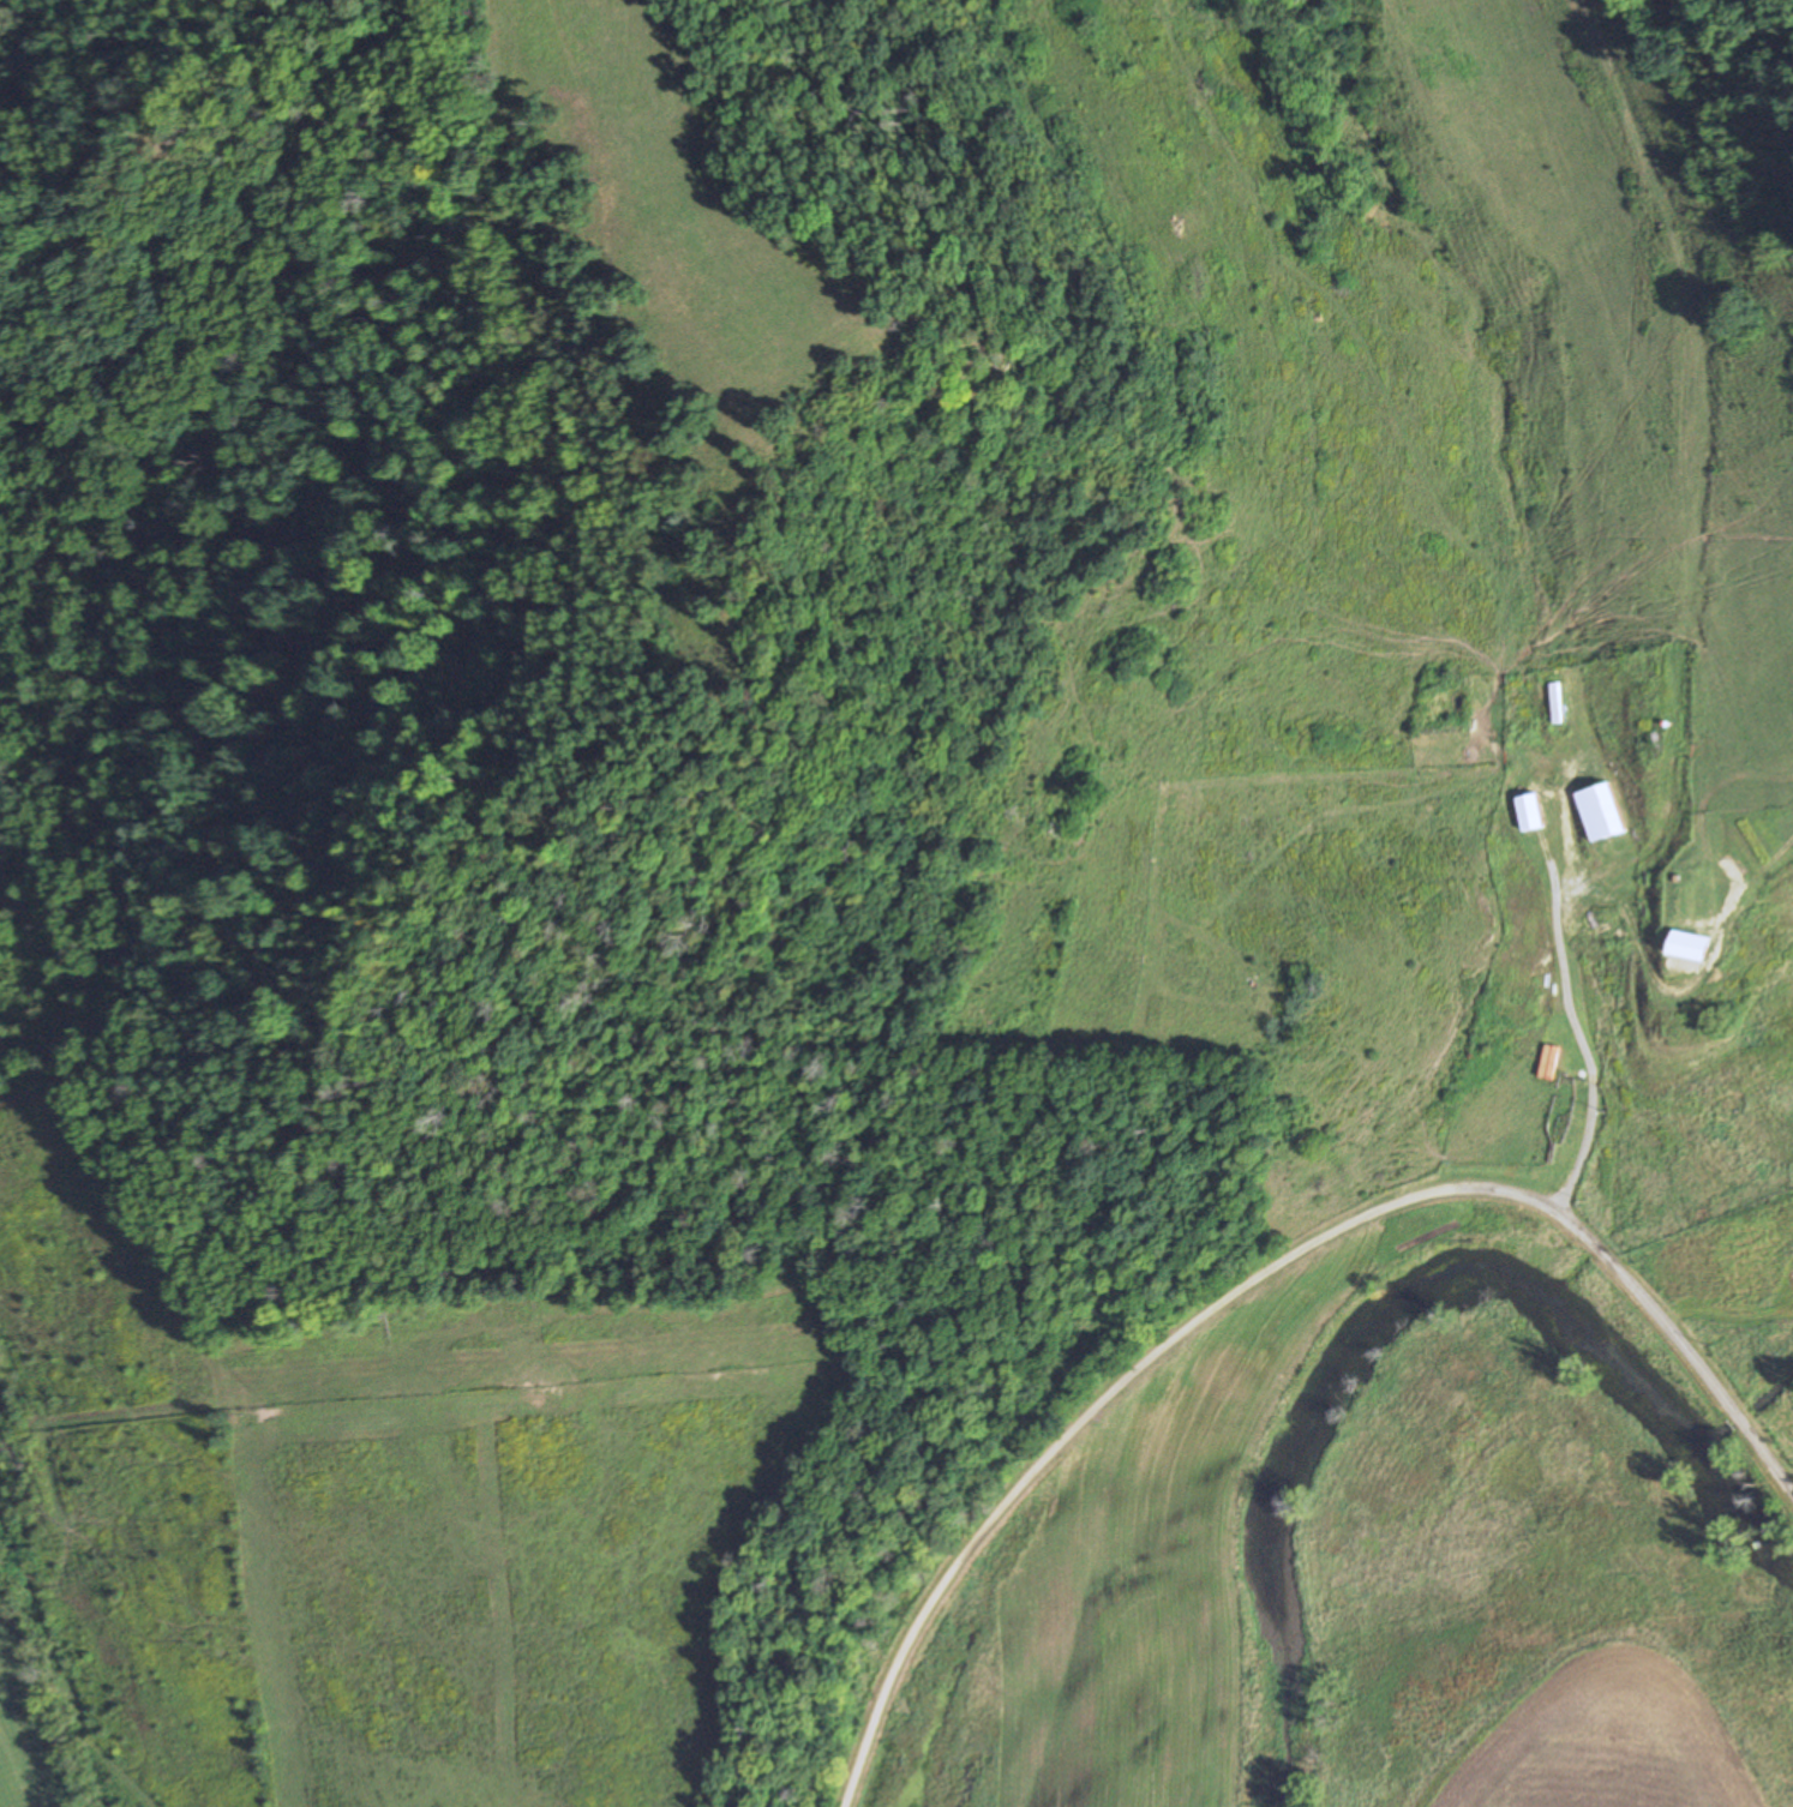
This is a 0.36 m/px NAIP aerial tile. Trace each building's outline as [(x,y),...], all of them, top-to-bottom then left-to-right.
[(1609,783),(1587,791),(1605,840),(1627,833),(1609,783)] [(1546,830),(1542,794),(1519,797),(1524,833),(1546,830)]
